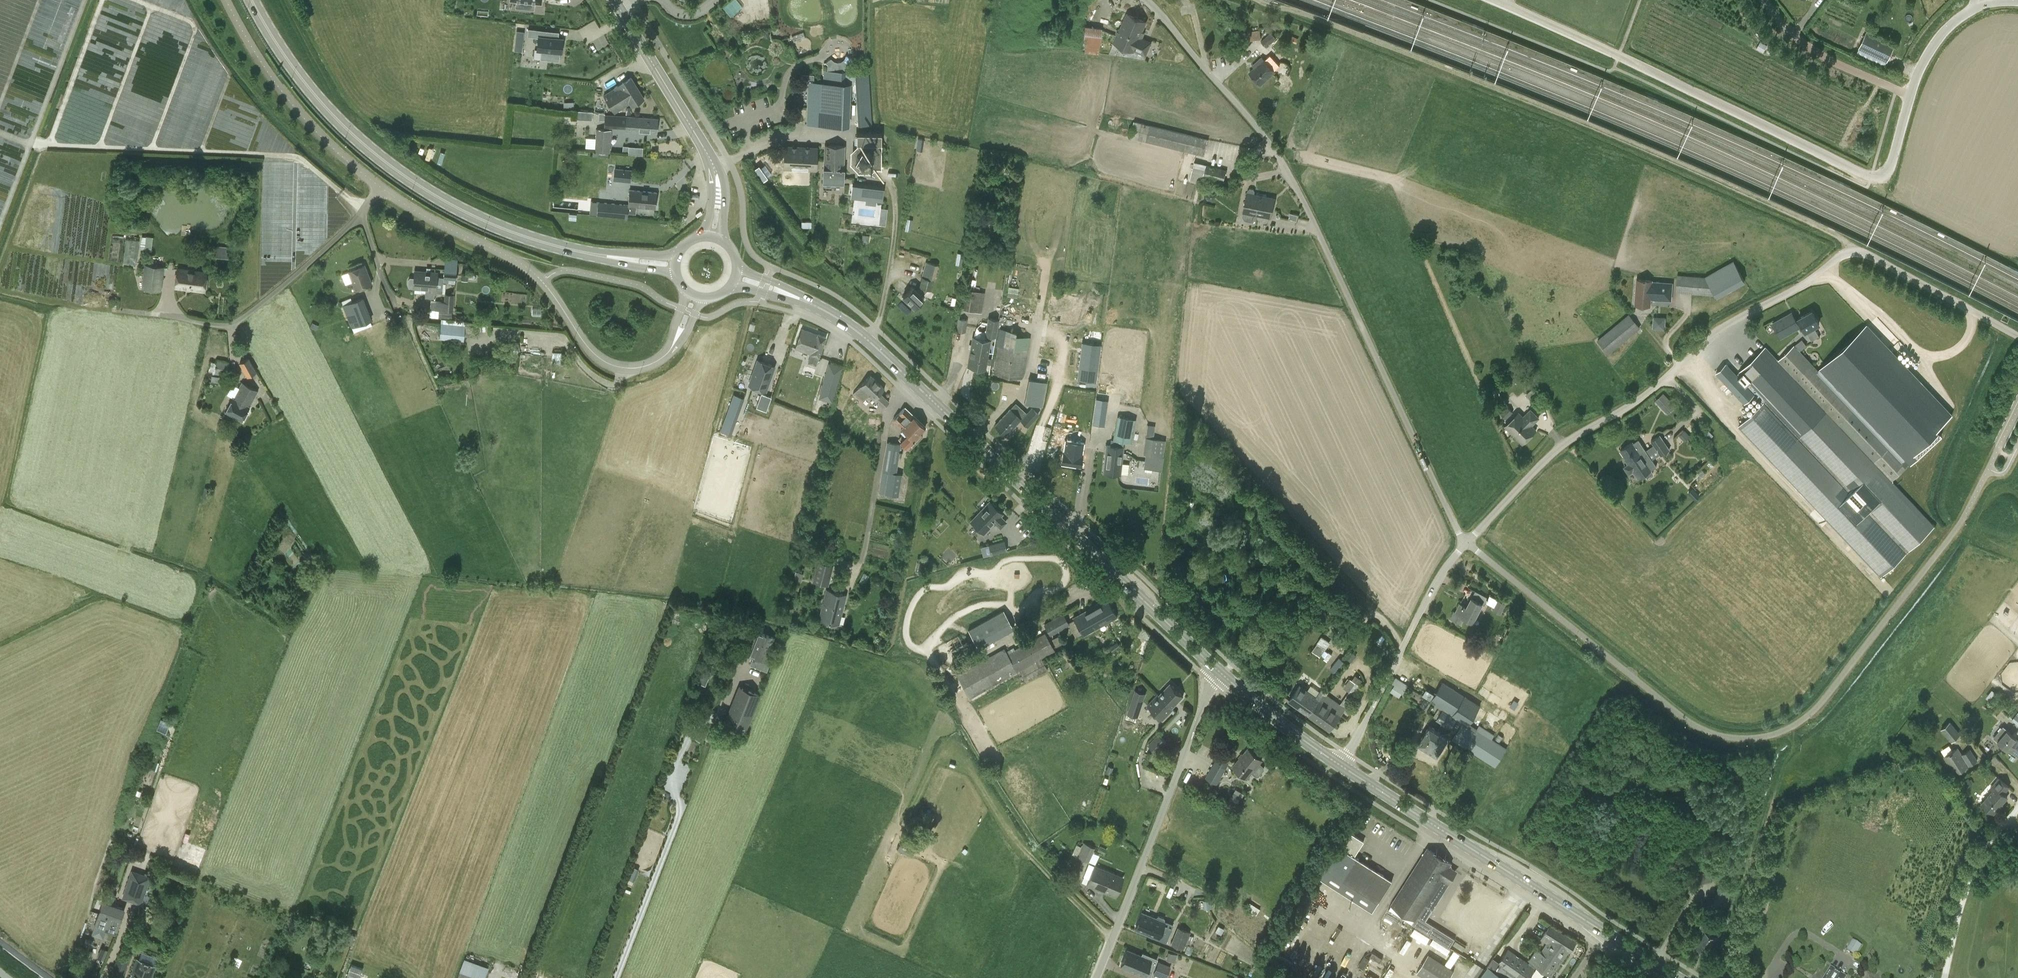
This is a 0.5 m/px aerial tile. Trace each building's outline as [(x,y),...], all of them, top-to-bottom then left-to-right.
[(542,0),(513,0),(519,1),(518,7),(532,9),(533,2),(541,3),(542,0)] [(726,4),(735,13),(743,6),(738,0),(730,0),(726,4)] [(1113,41),(1133,50),(1134,49),(1145,54),(1150,42),(1139,37),(1145,21),(1127,13),(1120,28),(1119,28),(1113,41)] [(1102,28),(1085,26),(1082,52),(1099,54),(1102,28)] [(558,39),(546,37),(547,30),(528,28),(527,36),(539,37),(537,49),(542,49),(540,59),(559,61),(560,51),(561,51),(563,39),(558,39)] [(1249,40),(1262,39),(1260,30),(1248,32),(1249,40)] [(517,31),(516,41),(523,41),(524,32),(517,31)] [(1859,48),(1887,61),(1895,45),(1867,31),(1859,48)] [(1277,38),(1271,32),(1261,42),(1267,47),(1277,38)] [(1250,72),(1261,84),(1275,71),(1262,57),(1253,65),(1255,67),(1250,72)] [(846,74),(823,74),(823,82),(808,81),(807,124),(850,126),(852,83),(846,83),(846,74)] [(615,112),(630,103),(632,105),(644,98),(631,77),(615,87),(615,88),(604,95),(615,112)] [(856,93),(858,126),(872,125),(870,92),(856,93)] [(579,110),(578,118),(593,118),(593,110),(579,110)] [(657,118),(605,116),(604,127),(627,128),(627,131),(657,132),(657,118)] [(1184,149),(1204,154),(1208,139),(1134,121),(1131,136),(1184,149)] [(610,130),(597,129),(596,144),(609,145),(610,130)] [(881,133),(856,133),(856,153),(856,159),(859,165),(866,165),(867,165),(870,166),(880,166),(881,133)] [(834,169),(835,145),(824,144),(823,175),(830,176),(830,169),(834,169)] [(623,145),(623,149),(629,149),(629,153),(643,153),(644,146),(623,145)] [(783,169),(817,171),(818,147),(785,145),(783,169)] [(845,177),(846,145),(835,145),(834,169),(830,169),(830,176),(823,175),(822,184),(824,184),(824,188),(832,188),(831,192),(843,193),(843,185),(844,185),(845,177)] [(1227,170),(1195,161),(1190,179),(1202,182),(1203,181),(1224,186),(1225,182),(1224,181),(1227,170)] [(763,181),(768,177),(759,165),(755,168),(763,181)] [(615,179),(620,180),(630,181),(631,171),(616,170),(615,179)] [(882,200),(883,190),(861,186),(860,197),(867,198),(867,203),(874,204),(875,199),(882,200)] [(1271,217),(1275,197),(1255,194),(1255,191),(1254,189),(1250,188),(1248,190),(1248,192),(1247,192),(1243,212),(1244,212),(1243,217),(1245,220),(1253,222),(1257,219),(1258,215),(1258,217),(1259,219),(1263,220),(1265,219),(1265,216),(1271,217)] [(628,212),(636,213),(636,206),(655,208),(657,193),(629,190),(628,204),(598,202),(591,201),(590,214),(627,218),(628,212)] [(152,250),(154,237),(147,236),(147,237),(142,236),(140,249),(152,250)] [(136,264),(140,240),(127,238),(124,262),(136,264)] [(215,256),(230,258),(232,248),(216,247),(215,256)] [(446,258),(444,283),(456,284),(456,280),(458,259),(446,258)] [(161,290),(164,266),(154,265),(155,261),(140,259),(140,264),(145,265),(142,288),(161,290)] [(1677,286),(1677,292),(1716,295),(1717,297),(1745,282),(1734,261),(1706,276),(1706,277),(1678,275),(1677,286)] [(913,286),(903,297),(915,307),(924,296),(923,295),(928,290),(932,291),(934,280),(935,280),(939,265),(926,262),(920,287),(917,290),(913,286)] [(349,270),(356,289),(371,283),(364,264),(349,270)] [(205,290),(207,271),(177,268),(175,287),(205,290)] [(436,289),(438,272),(415,270),(414,278),(410,278),(409,280),(408,284),(410,287),(426,288),(425,297),(436,298),(436,289)] [(1650,305),(1650,299),(1672,301),(1673,282),(1652,280),(1637,279),(1635,304),(1650,305)] [(1008,296),(1017,298),(1019,288),(1009,287),(1008,296)] [(982,313),(985,293),(963,289),(962,297),(965,298),(963,310),(982,313)] [(455,294),(445,293),(445,302),(432,301),(430,317),(439,318),(439,317),(452,318),(453,311),(454,311),(455,294)] [(372,320),(364,297),(354,301),(353,298),(342,302),(343,304),(341,305),(343,310),(344,309),(352,328),(353,327),(355,332),(372,325),(370,321),(372,320)] [(1819,323),(1812,310),(1798,318),(1799,319),(1795,321),(1790,313),(1771,325),(1780,339),(1799,327),(1802,325),(1805,331),(1806,330),(1812,340),(1820,336),(1814,326),(1819,323)] [(1639,327),(1629,314),(1598,339),(1609,352),(1639,327)] [(1666,328),(1667,315),(1654,315),(1654,328),(1666,328)] [(985,368),(990,340),(991,336),(996,337),(1000,320),(988,317),(985,334),(975,332),(974,337),(973,337),(968,365),(985,368)] [(466,321),(442,318),(440,338),(464,341),(465,333),(467,333),(468,328),(465,328),(466,321)] [(966,332),(968,320),(958,319),(957,331),(966,332)] [(801,328),(795,348),(811,353),(808,363),(816,365),(826,336),(817,333),(817,334),(801,328)] [(1000,328),(996,347),(998,347),(993,373),(998,374),(998,375),(1019,379),(1019,378),(1022,378),(1024,375),(1031,339),(1015,336),(1016,331),(1000,328)] [(1743,344),(1727,358),(1767,400),(1738,427),(1882,578),(1935,527),(1892,481),(1909,464),(1820,372),(1800,351),(1807,345),(1802,339),(1795,345),(1778,361),(1826,411),(1816,421),(1743,344)] [(1082,342),(1078,379),(1097,382),(1101,344),(1082,342)] [(240,362),(247,376),(257,371),(249,357),(240,362)] [(766,391),(775,366),(758,360),(749,384),(766,391)] [(229,363),(217,361),(215,373),(227,375),(229,363)] [(1745,404),(1755,394),(1726,363),(1716,373),(1745,404)] [(882,407),(889,401),(880,392),(884,388),(870,374),(853,392),(863,402),(869,395),(882,407)] [(832,401),(838,380),(825,377),(820,398),(832,401)] [(1029,379),(1024,403),(1043,406),(1048,382),(1029,379)] [(226,411),(243,420),(250,406),(258,391),(242,382),(234,398),(233,397),(226,411)] [(1488,391),(1494,403),(1503,399),(1497,386),(1488,391)] [(1531,401),(1538,395),(1533,389),(1526,394),(1531,401)] [(721,430),(732,434),(743,396),(733,393),(721,430)] [(1664,393),(1659,397),(1672,410),(1676,406),(1664,393)] [(766,410),(771,397),(761,394),(757,407),(766,410)] [(1092,424),(1104,425),(1108,400),(1096,398),(1092,424)] [(995,425),(1006,435),(1020,419),(1028,427),(1040,414),(1032,407),(1027,413),(1016,402),(995,425)] [(1506,419),(1513,412),(1508,406),(1501,413),(1506,419)] [(923,435),(920,432),(925,427),(905,407),(893,419),(906,431),(899,439),(909,449),(923,435)] [(1518,412),(1505,425),(1522,443),(1536,429),(1531,424),(1538,417),(1530,409),(1523,416),(1518,412)] [(1132,443),(1136,419),(1118,416),(1113,439),(1132,443)] [(1679,435),(1685,441),(1691,436),(1685,430),(1679,435)] [(1651,441),(1661,456),(1671,449),(1660,434),(1651,441)] [(1146,437),(1144,454),(1147,455),(1163,457),(1166,440),(1146,437)] [(1061,464),(1081,467),(1085,442),(1064,439),(1061,464)] [(1633,472),(1638,479),(1645,474),(1647,477),(1654,473),(1652,470),(1657,466),(1639,440),(1634,443),(1632,441),(1620,449),(1629,463),(1628,463),(1628,464),(1624,467),(1629,475),(1633,472)] [(887,441),(879,493),(899,496),(902,474),(897,473),(901,444),(887,441)] [(1103,472),(1120,474),(1120,473),(1128,474),(1129,464),(1122,463),(1124,446),(1106,444),(1103,472)] [(1163,457),(1147,455),(1145,469),(1162,471),(1163,457)] [(205,487),(203,497),(208,499),(211,489),(205,487)] [(1695,492),(1690,497),(1694,501),(1700,496),(1695,492)] [(971,521),(974,524),(974,525),(981,531),(981,530),(985,533),(995,522),(1001,528),(1006,522),(1000,516),(1003,514),(996,508),(997,507),(993,503),(992,503),(990,502),(971,521)] [(1004,540),(989,544),(989,545),(981,548),(983,557),(1007,551),(1004,540)] [(818,562),(813,582),(829,586),(834,566),(818,562)] [(827,589),(820,618),(838,622),(845,594),(827,589)] [(1451,617),(1461,622),(1464,616),(1473,621),(1482,603),(1485,605),(1489,597),(1476,590),(1473,597),(1472,596),(1467,606),(1460,602),(1455,611),(1454,610),(1451,617)] [(1083,635),(1117,616),(1106,598),(1073,617),(1083,635)] [(1493,610),(1501,614),(1507,603),(1499,599),(1493,610)] [(1004,609),(968,629),(979,648),(1014,628),(1004,609)] [(1063,613),(1044,624),(1051,635),(1070,624),(1063,613)] [(765,659),(774,637),(758,631),(749,653),(754,655),(750,665),(767,671),(771,662),(765,659)] [(957,674),(969,696),(1019,668),(1026,682),(1048,670),(1041,656),(1054,649),(1044,632),(1015,649),(1014,647),(1006,651),(1005,648),(957,674)] [(945,641),(955,659),(967,652),(958,634),(945,641)] [(1056,646),(1062,643),(1059,635),(1053,638),(1056,646)] [(1326,647),(1318,641),(1316,645),(1323,651),(1326,647)] [(1113,652),(1120,647),(1117,643),(1110,648),(1113,652)] [(1331,669),(1337,674),(1346,663),(1340,658),(1331,669)] [(1360,683),(1363,679),(1353,673),(1351,678),(1360,683)] [(1401,692),(1402,692),(1403,692),(1408,684),(1398,678),(1396,677),(1393,682),(1395,683),(1393,687),(1391,690),(1399,695),(1401,692)] [(1343,685),(1355,694),(1361,686),(1355,681),(1354,682),(1351,680),(1350,682),(1347,680),(1343,685)] [(1148,704),(1164,718),(1173,708),(1172,706),(1183,695),(1170,682),(1159,694),(1158,693),(1148,704)] [(1419,741),(1437,753),(1448,736),(1443,733),(1448,726),(1456,732),(1453,738),(1495,765),(1506,748),(1469,724),(1480,706),(1443,682),(1436,694),(1427,689),(1423,695),(1444,708),(1437,719),(1442,723),(1438,730),(1430,725),(1419,741)] [(1330,728),(1345,707),(1321,690),(1320,691),(1311,685),(1308,690),(1300,684),(1289,699),(1330,728)] [(739,685),(723,725),(744,734),(760,694),(739,685)] [(1136,690),(1131,706),(1140,709),(1145,693),(1136,690)] [(169,723),(161,719),(157,729),(166,732),(169,723)] [(1941,729),(1952,742),(1961,734),(1950,721),(1941,729)] [(2016,737),(2004,727),(1994,737),(1997,740),(2006,748),(2017,755),(2017,740),(2015,738),(2016,737)] [(1159,734),(1149,744),(1157,752),(1167,741),(1159,734)] [(1940,749),(1943,754),(1953,749),(1950,744),(1940,749)] [(1248,747),(1233,765),(1247,777),(1251,772),(1256,776),(1259,776),(1265,769),(1265,767),(1260,762),(1262,759),(1248,747)] [(1955,774),(1977,760),(1970,748),(1962,753),(1958,747),(1944,756),(1955,774)] [(1217,784),(1231,760),(1219,754),(1206,777),(1217,784)] [(2003,793),(2009,786),(1999,777),(1990,787),(1993,789),(1982,802),(1994,812),(2007,796),(2003,793)] [(1364,840),(1348,830),(1318,877),(1372,911),(1392,880),(1355,855),(1364,840)] [(751,848),(758,849),(762,834),(755,832),(751,848)] [(897,850),(898,850),(912,857),(918,843),(907,837),(903,846),(901,845),(899,844),(897,850)] [(1088,862),(1095,847),(1084,842),(1077,856),(1088,862)] [(1077,856),(1081,846),(1077,844),(1073,854),(1077,856)] [(1426,920),(1450,882),(1447,880),(1454,869),(1449,866),(1451,862),(1428,847),(1390,908),(1416,924),(1451,946),(1455,938),(1426,920)] [(1116,895),(1123,877),(1094,865),(1087,884),(1116,895)] [(132,869),(122,898),(140,904),(144,894),(145,895),(152,876),(132,869)] [(1700,884),(1713,881),(1711,871),(1698,874),(1700,884)] [(1726,910),(1732,890),(1719,886),(1712,906),(1726,910)] [(104,901),(103,900),(99,913),(110,916),(109,920),(119,923),(124,907),(113,904),(116,894),(107,891),(104,901)] [(1204,899),(1204,908),(1212,907),(1211,899),(1204,899)] [(1246,909),(1250,911),(1248,913),(1253,917),(1255,914),(1257,915),(1261,909),(1260,909),(1250,902),(1246,909)] [(1142,911),(1135,928),(1167,941),(1174,924),(1165,920),(1165,919),(1164,918),(1159,916),(1157,916),(1157,917),(1142,911)] [(95,927),(116,934),(119,923),(109,920),(110,916),(99,913),(95,927)] [(1707,951),(1716,936),(1712,934),(1718,923),(1706,916),(1699,927),(1703,930),(1695,943),(1701,947),(1701,950),(1704,951),(1706,950),(1707,951)] [(1552,975),(1569,950),(1570,950),(1576,941),(1550,923),(1541,938),(1548,942),(1542,951),(1537,948),(1529,960),(1552,975)] [(1218,925),(1214,931),(1221,934),(1224,928),(1218,925)] [(1178,927),(1171,944),(1184,950),(1187,943),(1191,945),(1194,937),(1190,935),(1191,932),(1178,927)] [(354,934),(348,932),(344,941),(351,943),(354,934)] [(90,947),(93,941),(86,938),(83,944),(90,947)] [(1855,956),(1861,945),(1853,940),(1846,951),(1855,956)] [(102,947),(97,957),(104,960),(109,950),(102,947)] [(1121,965),(1145,975),(1147,970),(1164,977),(1166,971),(1168,972),(1170,968),(1168,967),(1169,966),(1127,949),(1121,965)] [(1535,967),(1509,949),(1500,962),(1494,957),(1488,966),(1489,967),(1486,970),(1481,977),(1527,977),(1535,967)] [(141,950),(138,957),(156,963),(158,956),(141,950)] [(1175,962),(1177,953),(1168,951),(1166,959),(1175,962)] [(1429,954),(1417,973),(1426,977),(1450,977),(1455,970),(1429,954)] [(490,966),(465,957),(460,970),(481,977),(486,977),(490,966)] [(137,958),(130,977),(151,977),(156,965),(137,958)] [(502,975),(510,977),(514,977),(517,971),(506,966),(502,975)] [(1846,977),(1831,968),(1824,977),(1845,977),(1846,977)]
